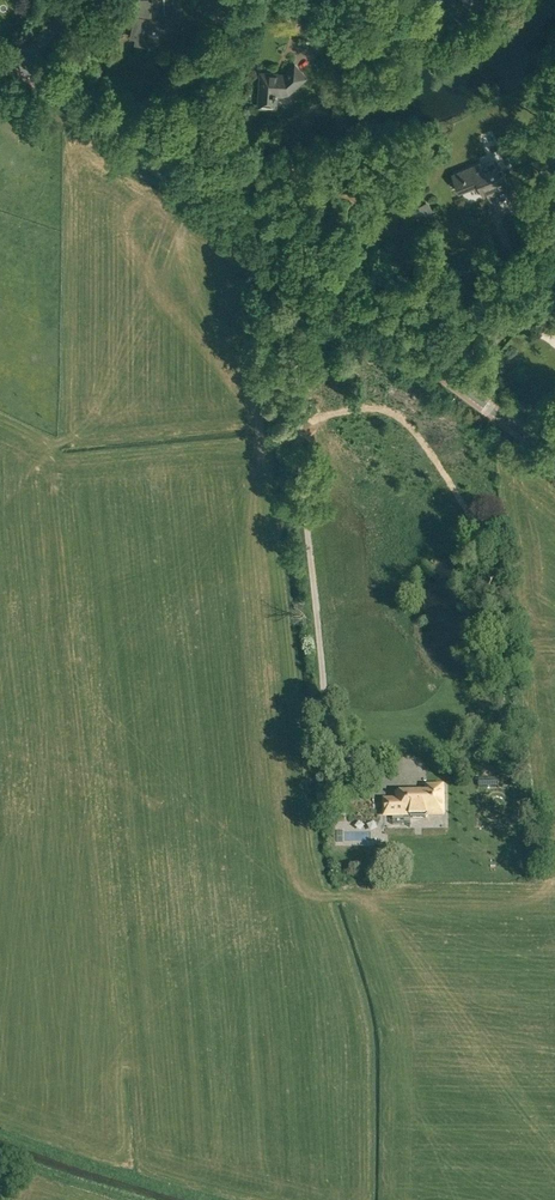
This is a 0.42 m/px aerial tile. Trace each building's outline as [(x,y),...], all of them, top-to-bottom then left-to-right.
[(155,43),(174,48),(182,15),(166,12),(166,8),(177,7),(177,0),(138,0),(138,8),(137,15),(132,36),(137,37),(136,42),(154,46),(155,43)] [(373,53),(382,57),(388,42),(379,38),(373,53)] [(259,106),(276,107),(277,93),(282,93),(286,90),(289,93),(306,77),(295,65),(284,75),(278,75),(278,74),(261,73),(259,106)] [(554,138),(554,113),(544,119),(554,138)] [(479,182),(485,197),(510,187),(502,168),(498,170),(494,162),(482,167),(480,163),(453,174),(459,190),(479,182)] [(413,210),(417,219),(428,213),(423,205),(413,210)] [(385,801),(385,815),(444,814),(443,787),(429,787),(426,789),(426,793),(398,793),(398,800),(385,801)]
